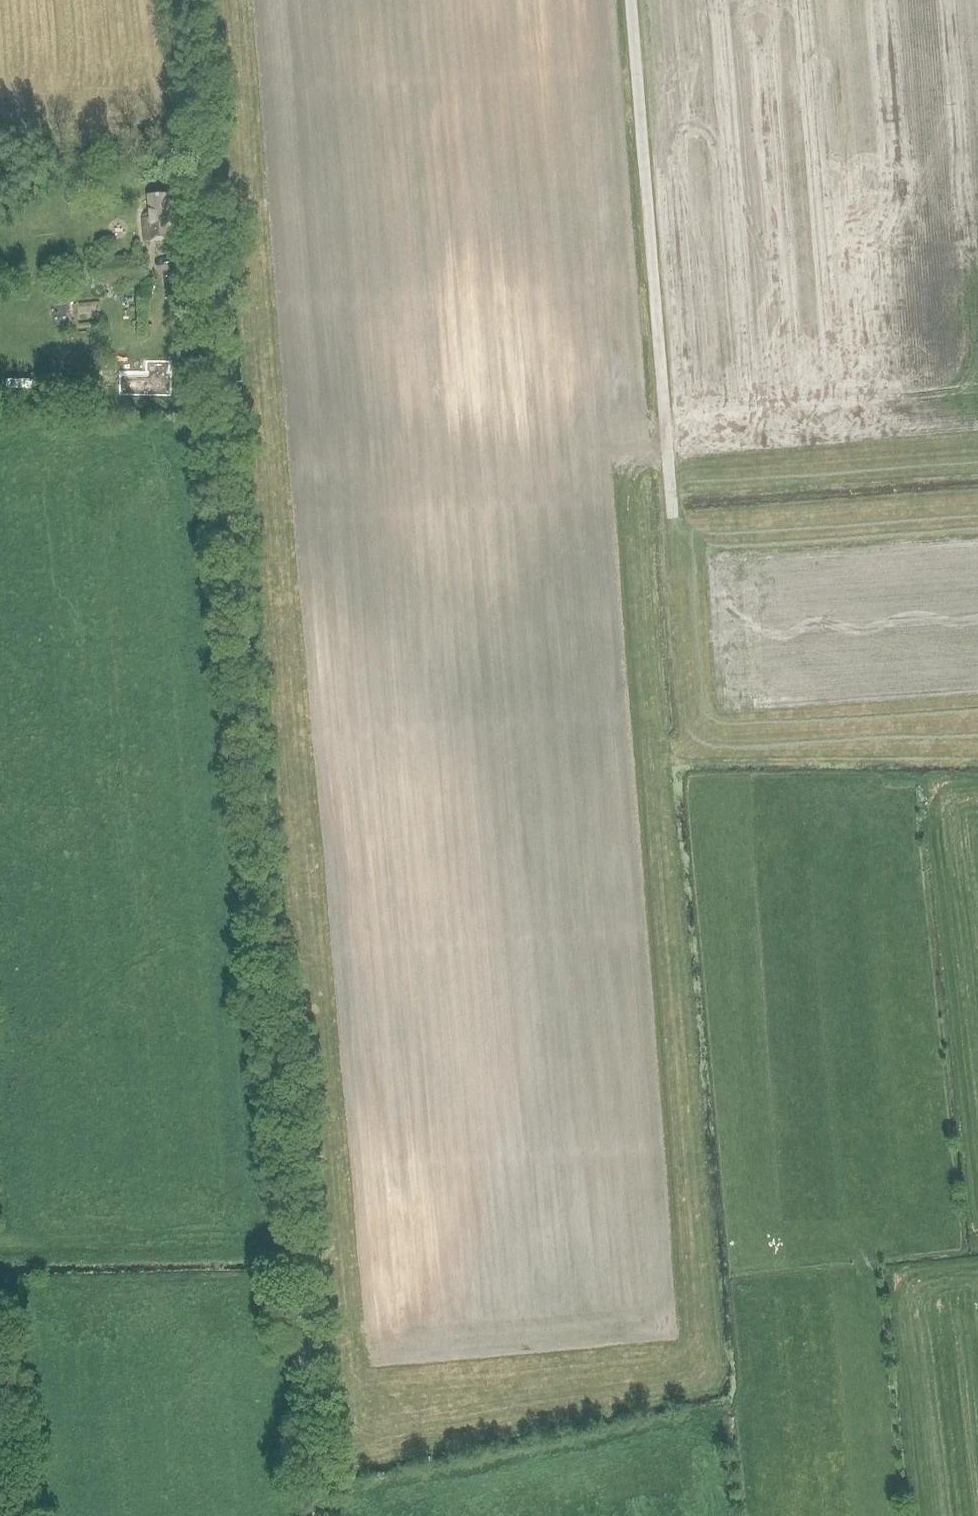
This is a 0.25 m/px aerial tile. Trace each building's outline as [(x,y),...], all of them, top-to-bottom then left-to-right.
[(177,239),(174,202),(170,202),(169,194),(148,196),(149,218),(143,219),(144,233),(145,239),(145,241),(177,239)] [(130,377),(118,378),(120,397),(171,393),(171,374),(167,374),(166,360),(154,361),(143,362),(141,362),(142,376),(130,377)]
